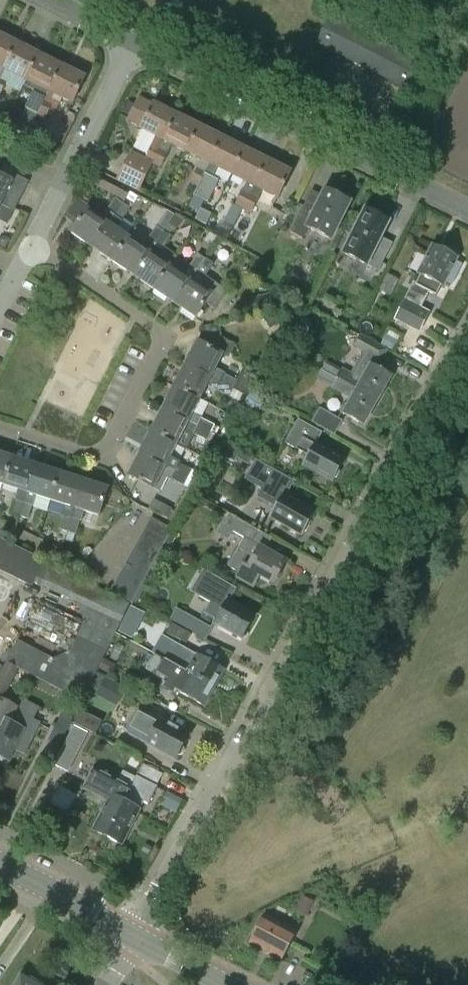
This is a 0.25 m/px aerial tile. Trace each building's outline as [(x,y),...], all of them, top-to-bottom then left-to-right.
[(424,61),(330,14),(316,43),(361,65),(410,90),(424,61)] [(3,70),(16,44),(0,36),(0,68),(3,70)] [(6,84),(20,92),(23,85),(25,81),(26,81),(39,56),(16,44),(3,70),(0,76),(0,95),(6,84)] [(35,91),(15,130),(26,136),(27,136),(37,115),(44,102),(49,92),(62,67),(39,56),(26,81),(25,81),(23,85),(35,91)] [(62,67),(49,92),(72,104),(85,79),(62,67)] [(131,153),(117,181),(139,191),(152,164),(159,151),(164,141),(176,115),(153,104),(152,105),(139,98),(135,106),(129,117),(127,120),(141,127),(140,129),(156,137),(144,160),(131,153)] [(44,102),(37,115),(45,119),(52,106),(44,102)] [(135,106),(128,102),(122,113),(129,117),(135,106)] [(176,115),(164,141),(186,152),(199,127),(176,115)] [(199,127),(186,152),(209,164),(222,138),(199,127)] [(197,187),(192,196),(207,204),(219,181),(212,178),(217,168),(232,175),(244,150),(222,138),(209,164),(204,174),(197,187)] [(244,150),(232,175),(247,183),(241,193),(235,206),(243,210),(267,161),(244,150)] [(152,164),(160,168),(167,155),(159,151),(152,164)] [(267,161),(243,210),(251,214),(257,200),(262,191),(278,198),(291,173),(267,161)] [(196,170),(190,183),(197,187),(204,174),(196,170)] [(85,179),(124,200),(128,193),(89,173),(85,179)] [(1,206),(13,212),(17,205),(5,198),(8,191),(12,183),(13,181),(0,174),(0,207),(1,206)] [(15,176),(13,181),(12,183),(25,190),(28,182),(15,176)] [(21,197),(25,190),(12,183),(8,191),(21,197)] [(303,206),(290,233),(302,239),(307,228),(331,240),(350,202),(348,201),(350,198),(338,192),(336,196),(325,190),(314,211),(303,206)] [(17,205),(21,197),(8,191),(5,198),(17,205)] [(188,207),(198,212),(200,209),(203,202),(193,197),(188,207)] [(76,203),(67,217),(77,224),(71,233),(93,248),(114,216),(123,203),(115,198),(106,211),(100,219),(76,203)] [(114,216),(93,248),(113,263),(129,239),(116,230),(131,209),(123,203),(114,216)] [(232,204),(225,218),(228,220),(236,224),(243,210),(235,206),(232,204)] [(359,220),(352,217),(345,232),(351,235),(342,253),(378,271),(389,249),(378,244),(389,222),(378,217),(380,212),(368,207),(366,211),(364,210),(359,220)] [(198,212),(194,220),(204,225),(210,215),(200,209),(198,212)] [(113,263),(133,276),(164,232),(156,227),(148,239),(147,238),(135,230),(129,239),(113,263)] [(164,232),(133,276),(154,291),(176,258),(162,249),(171,237),(164,232)] [(0,239),(0,248),(4,250),(9,240),(4,238),(0,239)] [(418,274),(420,275),(415,286),(436,296),(441,286),(442,286),(456,258),(453,256),(452,253),(446,250),(444,252),(433,246),(418,274)] [(189,267),(176,258),(154,291),(175,305),(204,260),(197,255),(189,267)] [(204,260),(175,305),(195,319),(206,304),(214,310),(227,292),(205,277),(213,265),(206,260),(205,260),(204,260)] [(388,274),(379,290),(388,294),(396,278),(388,274)] [(392,314),(418,328),(427,313),(400,298),(392,314)] [(341,369),(336,378),(376,401),(391,377),(376,368),(387,350),(360,335),(354,346),(364,352),(351,374),(341,369)] [(397,341),(387,335),(386,335),(381,345),(392,351),(397,341)] [(197,342),(185,364),(233,389),(244,395),(253,380),(241,373),(236,381),(214,370),(222,355),(197,342)] [(185,364),(173,387),(199,400),(206,385),(229,397),(233,389),(185,364)] [(362,426),(376,401),(336,378),(322,370),(316,379),(352,399),(348,406),(345,404),(340,413),(362,426)] [(173,387),(162,409),(196,427),(210,434),(214,426),(191,414),(199,400),(173,387)] [(252,391),(243,406),(256,414),(265,399),(252,391)] [(162,409),(150,431),(176,445),(183,431),(193,436),(194,435),(206,441),(210,434),(196,427),(162,409)] [(312,422),(334,435),(342,421),(320,409),(312,422)] [(316,443),(321,433),(298,420),(284,443),(308,457),(303,465),(331,481),(333,479),(336,478),(339,473),(338,469),(344,459),(316,443)] [(150,431),(139,453),(187,478),(191,470),(177,463),(178,461),(169,457),(176,445),(150,431)] [(240,448),(235,457),(248,464),(253,455),(240,448)] [(187,478),(139,453),(127,476),(160,493),(168,478),(183,486),(187,478)] [(3,485),(12,458),(0,454),(0,484),(3,485)] [(12,458),(3,485),(18,490),(14,501),(15,501),(8,524),(15,528),(19,517),(36,466),(12,458)] [(257,497),(277,508),(271,518),(300,535),(302,532),(305,532),(308,527),(307,523),(314,512),(285,495),(293,481),(257,462),(246,481),(261,490),(257,497)] [(36,496),(51,501),(59,474),(36,466),(19,517),(27,519),(32,506),(32,507),(36,496)] [(58,530),(66,532),(83,481),(59,474),(51,501),(65,505),(62,515),(63,516),(58,530)] [(83,481),(66,532),(75,535),(79,522),(80,522),(84,512),(99,516),(108,489),(83,481)] [(147,509),(166,519),(171,510),(152,500),(147,509)] [(171,529),(150,518),(144,529),(165,540),(171,529)] [(165,540),(144,529),(138,540),(159,551),(165,540)] [(251,542),(232,531),(244,538),(251,542)] [(32,586),(45,560),(0,539),(0,570),(32,586)] [(138,540),(133,550),(153,561),(159,551),(138,540)] [(261,548),(255,558),(238,548),(227,567),(238,573),(236,577),(253,587),(259,576),(273,583),(286,562),(265,550),(261,548)] [(133,550),(127,560),(147,571),(153,561),(133,550)] [(147,571),(127,560),(121,571),(141,583),(147,571)] [(17,640),(6,662),(17,667),(82,699),(86,691),(88,686),(95,672),(129,604),(44,561),(34,582),(76,602),(84,622),(70,650),(53,658),(17,640)] [(141,583),(121,571),(114,582),(135,594),(141,583)] [(210,575),(198,596),(210,603),(204,613),(216,620),(213,624),(241,639),(254,616),(227,600),(225,604),(213,598),(222,582),(210,575)] [(135,594),(114,582),(110,591),(130,602),(135,594)] [(52,626),(60,615),(42,602),(34,612),(52,626)] [(205,639),(211,628),(176,608),(170,619),(205,639)] [(167,633),(185,644),(190,634),(172,624),(167,633)] [(170,651),(165,661),(214,688),(224,670),(196,654),(191,662),(178,654),(177,655),(170,651)] [(165,661),(153,654),(144,669),(164,681),(159,689),(173,697),(176,691),(204,706),(214,688),(165,661)] [(0,673),(0,693),(3,695),(17,667),(6,662),(0,673)] [(103,677),(95,672),(88,686),(96,690),(103,677)] [(96,690),(94,694),(116,706),(126,688),(104,676),(103,677),(96,690)] [(19,703),(7,697),(5,702),(0,699),(0,740),(19,703)] [(0,740),(0,760),(2,761),(4,759),(8,761),(14,750),(24,755),(40,724),(33,720),(38,708),(21,699),(19,703),(0,740)] [(146,742),(175,758),(177,755),(181,754),(183,749),(182,746),(188,736),(160,720),(163,714),(144,703),(128,732),(146,742)] [(79,711),(73,724),(95,735),(101,722),(79,711)] [(48,741),(58,746),(72,720),(61,714),(48,741)] [(73,726),(62,748),(75,754),(86,732),(73,726)] [(137,774),(157,784),(162,774),(142,764),(137,774)] [(91,830),(103,836),(107,830),(109,831),(113,824),(111,822),(134,778),(122,772),(117,781),(93,768),(82,788),(106,801),(106,802),(102,801),(98,809),(101,812),(91,830)] [(107,830),(103,836),(121,845),(143,802),(147,804),(156,787),(135,776),(134,778),(111,822),(113,824),(109,831),(107,830)] [(312,902),(301,897),(294,912),(305,917),(312,902)] [(248,942),(281,960),(296,933),(263,915),(248,942)] [(37,983),(21,975),(15,984),(35,984),(37,983)]
